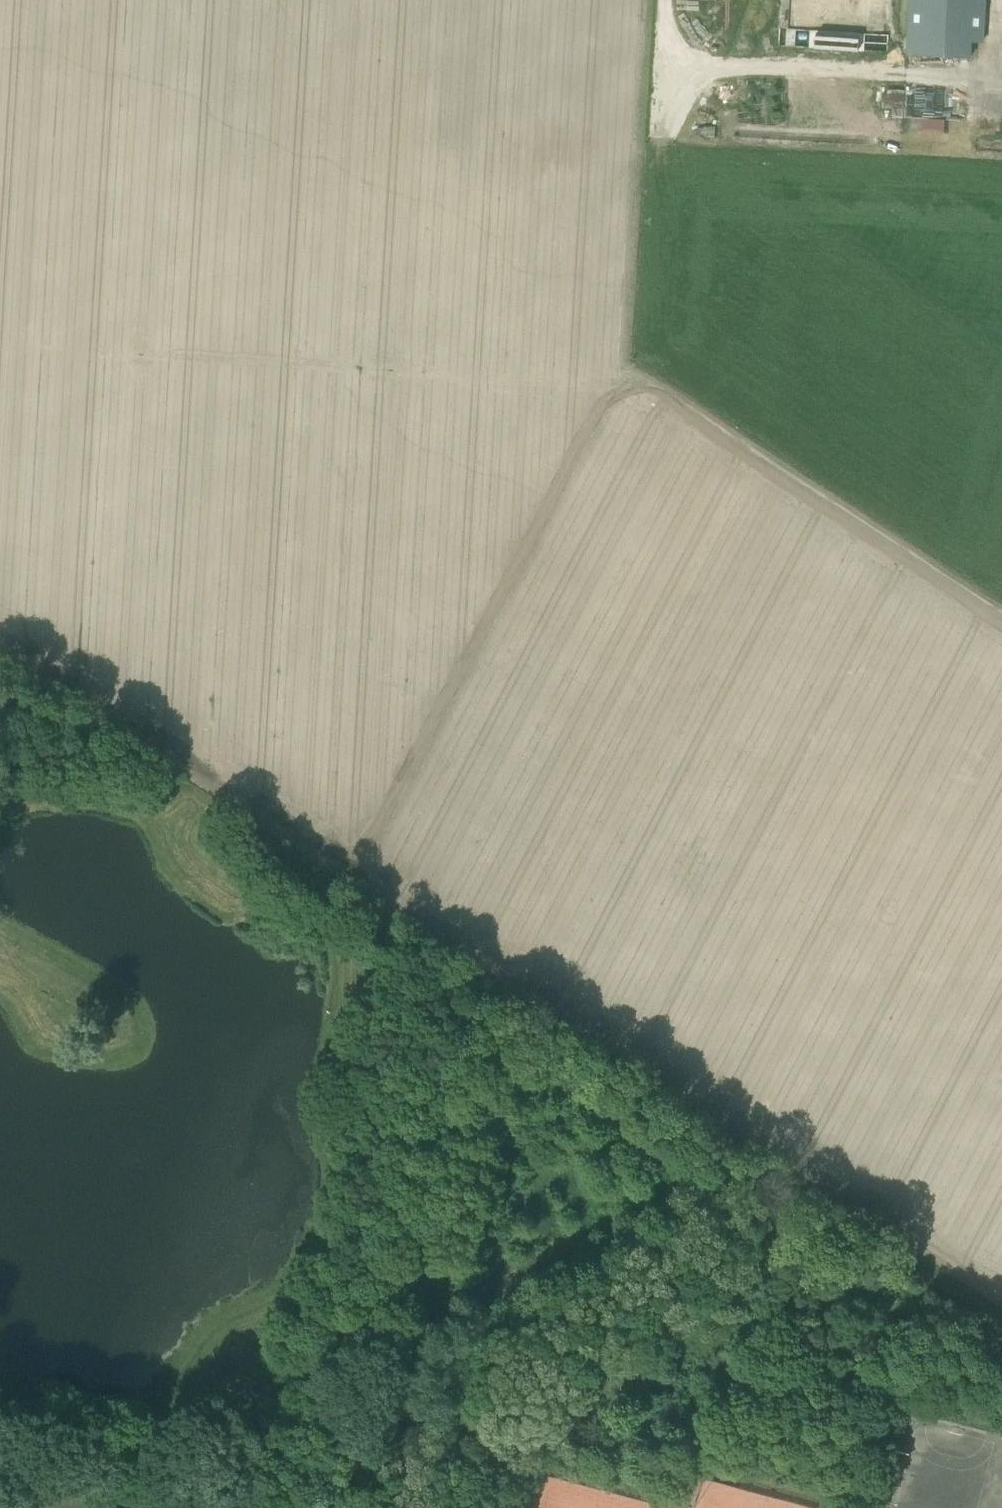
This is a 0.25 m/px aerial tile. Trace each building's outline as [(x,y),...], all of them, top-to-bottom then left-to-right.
[(779,32),(888,37),(890,0),(781,0),(779,32)] [(908,54),(970,58),(971,41),(985,41),(987,0),(910,0),(908,38),(908,53),(908,54)] [(879,88),(880,115),(906,114),(905,87),(879,88)] [(709,1480),(707,1486),(696,1506),(706,1507),(744,1507),(748,1500),(746,1507),(748,1507),(752,1493),(756,1495),(777,1500),(775,1507),(823,1507),(709,1480)]
